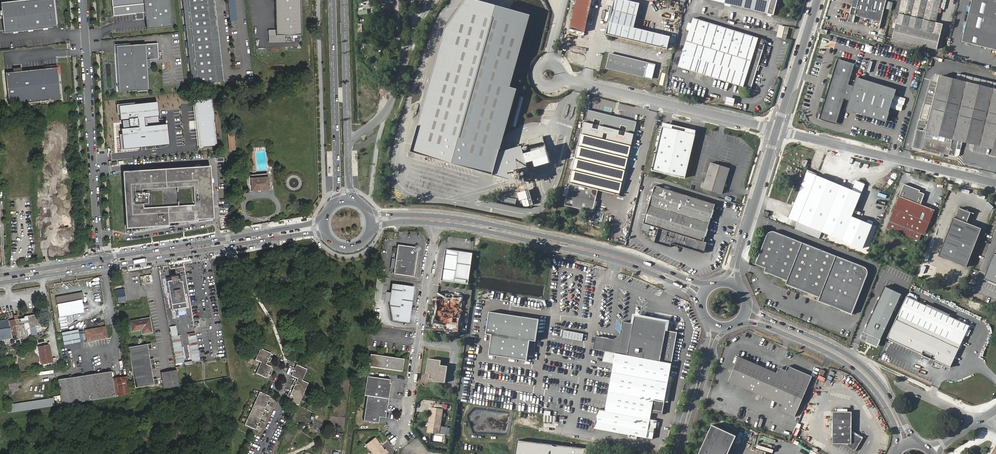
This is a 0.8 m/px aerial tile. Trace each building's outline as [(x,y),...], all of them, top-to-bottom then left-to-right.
[(53,0),(31,0),(0,3),(4,34),(56,28),(53,0)] [(169,0),(111,0),(113,16),(144,13),(146,30),(172,27),(169,0)] [(209,0),(182,0),(191,86),(218,83),(209,0)] [(214,0),(209,0),(218,83),(222,83),(214,0)] [(234,0),(228,0),(230,23),(236,22),(234,0)] [(300,0),(275,0),(275,31),(276,37),(285,37),(301,36),(300,0)] [(479,0),(466,0),(446,28),(411,152),(510,180),(530,173),(527,162),(534,160),(536,167),(551,162),(543,137),(529,141),(533,151),(524,154),(522,146),(500,152),(517,88),(511,87),(531,15),(479,0)] [(571,22),(586,25),(592,0),(576,0),(571,22)] [(667,50),(670,36),(634,27),(639,4),(623,0),(614,0),(606,34),(667,50)] [(779,0),(708,0),(774,17),(779,0)] [(855,6),(848,4),(845,13),(853,14),(852,16),(884,24),(890,0),(856,0),(855,6)] [(901,24),(937,33),(939,24),(945,0),(906,0),(901,24)] [(963,43),(995,51),(995,0),(974,0),(963,43)] [(693,20),(677,66),(749,91),(763,48),(765,49),(767,43),(693,20)] [(586,25),(571,22),(569,29),(584,32),(586,25)] [(939,50),(943,35),(937,33),(901,24),(897,40),(939,50)] [(285,43),(285,37),(276,37),(275,31),(268,31),(268,44),(285,43)] [(784,35),(782,34),(780,41),(787,43),(789,36),(784,35)] [(157,44),(128,46),(128,48),(121,48),(121,54),(116,54),(118,92),(148,90),(146,60),(158,60),(157,44)] [(121,54),(121,48),(128,48),(128,46),(116,47),(116,54),(121,54)] [(609,54),(605,68),(644,77),(647,64),(609,54)] [(840,61),(823,118),(839,123),(846,98),(852,100),(850,108),(890,120),(899,89),(860,78),(857,86),(850,84),(856,66),(840,61)] [(652,79),(655,66),(647,64),(644,77),(652,79)] [(60,100),(57,69),(5,73),(8,105),(60,100)] [(960,74),(958,81),(995,90),(995,83),(960,74)] [(930,123),(927,129),(926,131),(945,136),(944,139),(927,135),(924,146),(925,147),(950,152),(958,155),(959,147),(963,148),(964,141),(995,149),(995,90),(958,81),(941,76),(930,123)] [(733,106),(735,99),(727,97),(725,104),(733,106)] [(929,120),(931,105),(924,104),(921,119),(929,120)] [(588,109),(565,205),(593,212),(599,190),(619,195),(630,151),(633,152),(636,144),(632,143),(638,121),(588,109)] [(661,127),(650,170),(683,178),(694,134),(684,132),(685,129),(671,125),(671,129),(661,127)] [(925,148),(925,147),(924,146),(927,135),(944,139),(945,136),(926,131),(927,129),(920,127),(916,146),(925,148)] [(730,168),(711,163),(704,185),(703,188),(722,193),(726,180),(730,168)] [(212,167),(124,172),(128,229),(171,226),(170,223),(199,221),(199,220),(215,219),(212,167)] [(790,218),(843,239),(863,248),(872,225),(852,217),(862,193),(865,184),(856,180),(852,189),(809,172),(790,218)] [(251,179),(250,176),(246,176),(247,191),(269,190),(267,174),(257,175),(258,178),(251,179)] [(922,205),(926,195),(920,193),(921,191),(905,185),(901,196),(922,205)] [(655,186),(641,230),(649,232),(651,226),(658,229),(654,243),(670,248),(671,244),(702,254),(704,248),(706,243),(702,242),(706,230),(712,212),(714,205),(655,186)] [(528,198),(529,205),(532,204),(529,189),(517,191),(519,200),(528,198)] [(901,196),(889,228),(921,241),(924,234),(926,236),(936,211),(901,196)] [(971,213),(961,209),(957,219),(954,218),(939,256),(966,267),(981,228),(967,223),(971,213)] [(8,223),(10,238),(17,238),(16,222),(8,223)] [(802,243),(776,232),(774,232),(773,232),(770,233),(768,235),(767,236),(756,265),(766,268),(764,272),(788,281),(797,257),(802,243)] [(837,255),(802,243),(788,281),(787,284),(820,297),(837,255)] [(416,251),(414,248),(397,246),(393,274),(413,277),(417,252),(416,251)] [(446,248),(442,279),(468,283),(472,252),(446,248)] [(995,254),(984,279),(995,283),(995,254)] [(837,255),(820,297),(818,300),(853,313),(867,277),(868,275),(868,272),(867,270),(867,268),(865,267),(864,266),(863,265),(837,255)] [(165,281),(170,309),(185,307),(180,278),(175,279),(175,276),(169,277),(170,280),(165,281)] [(201,290),(200,279),(195,280),(196,281),(190,282),(190,281),(187,281),(189,291),(190,297),(193,296),(192,291),(201,290)] [(391,284),(385,319),(409,323),(414,287),(391,284)] [(116,292),(118,302),(124,301),(123,291),(116,292)] [(458,333),(464,295),(438,292),(433,329),(458,333)] [(83,299),(82,293),(57,297),(58,304),(81,300),(83,299)] [(908,297),(889,338),(923,354),(924,351),(934,355),(936,356),(934,360),(951,368),(971,326),(908,297)] [(58,304),(56,304),(58,318),(84,313),(83,309),(82,304),(81,300),(58,304)] [(539,318),(489,311),(486,333),(492,334),(489,354),(527,360),(528,353),(534,354),(539,318)] [(24,318),(7,321),(10,335),(16,334),(18,339),(25,338),(22,326),(28,324),(29,330),(40,328),(37,314),(24,316),(24,318)] [(128,322),(130,332),(140,330),(140,334),(150,332),(148,318),(128,322)] [(668,325),(634,319),(633,325),(623,324),(621,336),(623,340),(617,342),(614,342),(614,340),(595,337),(593,350),(615,354),(606,410),(598,409),(595,428),(653,438),(654,432),(647,431),(651,410),(663,412),(677,333),(667,331),(668,325)] [(103,328),(85,331),(87,341),(105,338),(103,328)] [(80,342),(78,330),(61,333),(63,345),(80,342)] [(583,340),(584,332),(560,330),(559,338),(583,340)] [(156,368),(154,358),(150,358),(148,349),(153,348),(152,343),(129,347),(136,387),(159,383),(158,378),(154,378),(152,369),(156,368)] [(52,364),(49,345),(37,347),(40,366),(52,364)] [(270,353),(260,348),(255,359),(260,362),(255,373),(265,377),(267,374),(270,375),(272,371),(269,369),(270,366),(265,364),(267,360),(271,362),(272,358),(269,356),(270,353)] [(930,361),(934,355),(927,352),(924,358),(930,361)] [(371,355),(369,368),(402,373),(404,360),(371,355)] [(732,379),(738,381),(747,357),(740,355),(732,379)] [(747,357),(738,381),(788,402),(800,408),(815,375),(795,367),(790,368),(787,374),(780,372),(747,357)] [(445,369),(446,365),(442,365),(443,360),(430,358),(428,372),(430,372),(432,375),(431,376),(431,377),(432,378),(433,379),(434,379),(434,381),(447,383),(449,370),(445,369)] [(302,381),(307,370),(297,365),(295,369),(292,367),(291,371),(294,372),(292,376),(298,379),(297,383),(294,381),(292,385),(295,387),(291,394),(289,392),(287,396),(290,397),(288,401),(297,405),(300,406),(308,383),(302,381)] [(783,366),(780,372),(787,374),(790,368),(783,366)] [(161,372),(164,387),(178,385),(175,369),(161,372)] [(60,380),(65,405),(130,393),(127,375),(113,378),(111,371),(60,380)] [(366,396),(363,420),(380,423),(381,417),(385,418),(386,416),(391,384),(389,383),(389,380),(367,377),(364,396),(366,396)] [(259,392),(244,425),(255,430),(256,426),(259,428),(261,423),(258,422),(261,415),(264,417),(266,412),(263,411),(266,405),(269,406),(271,402),(268,401),(270,397),(259,392)] [(9,414),(56,406),(54,398),(7,407),(9,414)] [(800,408),(788,402),(785,408),(798,414),(800,408)] [(433,408),(430,432),(442,433),(445,410),(433,408)] [(851,411),(833,412),(834,443),(843,443),(856,451),(863,438),(851,430),(851,411)] [(701,453),(730,453),(739,436),(715,424),(701,453)] [(376,439),(367,446),(373,453),(389,453),(390,453),(387,449),(385,450),(376,439)] [(520,442),(519,453),(590,453),(591,450),(520,442)]
